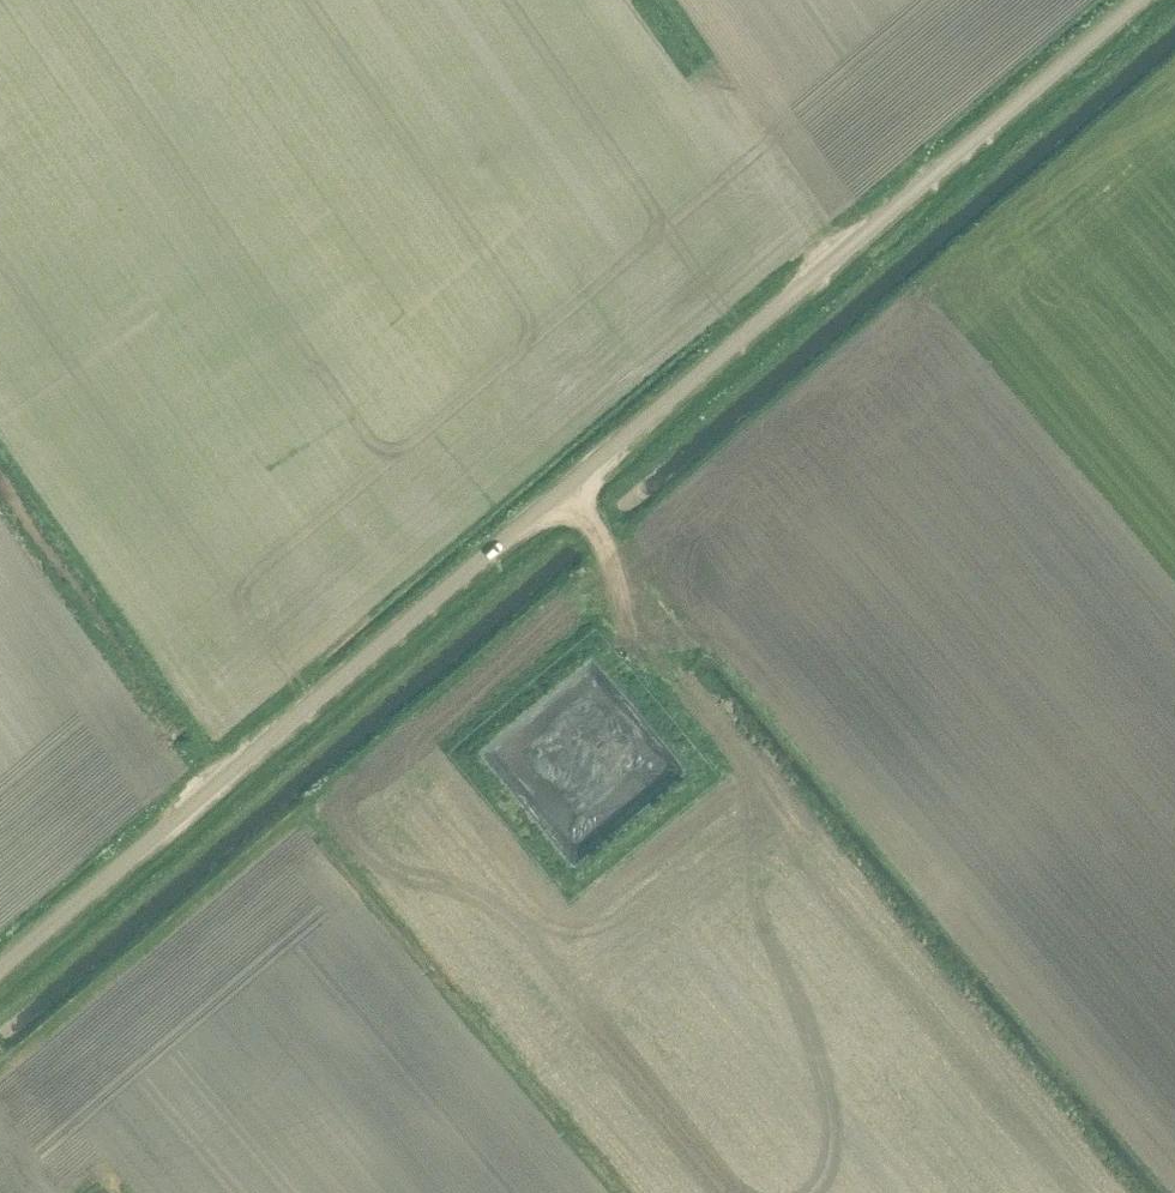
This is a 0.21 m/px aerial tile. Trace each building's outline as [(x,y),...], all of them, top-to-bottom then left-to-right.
[(575,797),(613,764),(602,750),(608,745),(580,713),(536,751),(575,797)]
